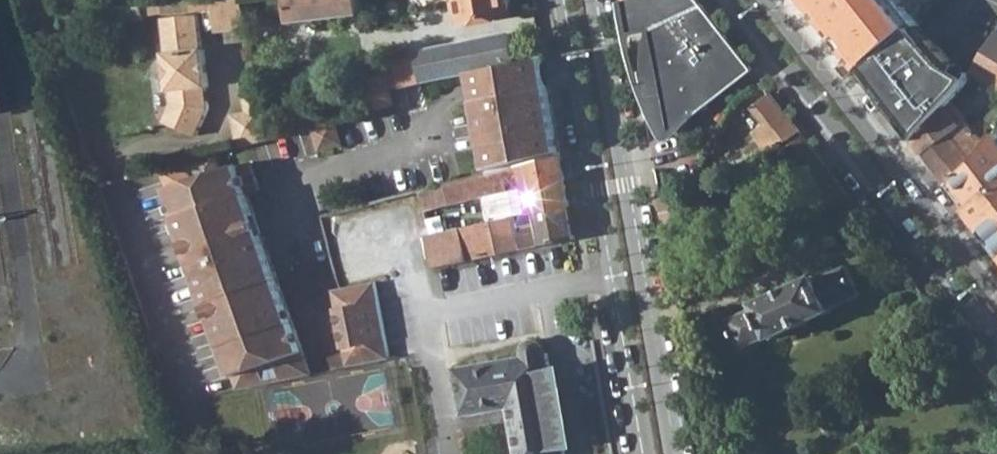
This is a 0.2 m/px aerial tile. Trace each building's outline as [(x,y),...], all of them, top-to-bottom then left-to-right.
[(292,23),(414,8),(414,0),(289,0),(292,23)] [(461,22),(510,14),(508,0),(457,0),(461,22)] [(628,38),(651,32),(703,8),(697,0),(626,0),(622,2),(628,38)] [(826,27),(855,4),(851,0),(805,0),(808,4),(826,27)] [(143,6),(121,9),(123,20),(144,19),(143,6)] [(651,32),(672,131),(752,70),(703,8),(651,32)] [(74,14),(63,15),(64,30),(74,29),(74,14)] [(200,50),(195,16),(160,21),(165,56),(163,55),(169,93),(170,93),(172,104),(165,123),(198,136),(209,109),(205,87),(207,87),(202,50),(200,50)] [(851,60),(860,72),(886,51),(903,37),(890,19),(845,53),(851,60)] [(886,51),(860,72),(883,102),(915,145),(948,109),(963,91),(968,83),(949,64),(917,24),(903,37),(886,51)] [(509,34),(455,45),(461,75),(473,73),(516,64),(514,56),(520,54),(517,40),(510,41),(509,34)] [(996,89),(996,34),(974,74),(996,89)] [(455,45),(420,52),(420,55),(426,82),(440,80),(461,75),(455,45)] [(369,83),(377,110),(394,105),(390,89),(426,82),(420,55),(395,61),(395,63),(383,66),(386,77),(369,83)] [(516,64),(473,73),(478,101),(491,174),(561,156),(549,88),(544,58),(516,64)] [(267,141),(256,83),(242,86),(248,115),(234,118),(239,149),(244,147),(267,141)] [(747,164),(770,153),(800,133),(771,95),(753,108),(765,125),(752,135),(757,142),(741,153),(747,164)] [(925,157),(947,187),(979,161),(980,159),(989,145),(967,122),(961,126),(948,109),(915,145),(925,157)] [(328,124),(315,128),(321,149),(343,143),(336,122),(328,124)] [(995,134),(989,145),(980,159),(996,180),(996,136),(995,134)] [(166,169),(163,170),(187,239),(196,263),(214,316),(286,300),(265,238),(256,215),(250,196),(261,192),(253,167),(243,170),(241,164),(223,171),(217,155),(179,165),(166,169)] [(491,174),(444,187),(449,204),(483,196),(488,217),(529,208),(530,213),(569,204),(561,156),(491,174)] [(979,161),(947,187),(976,225),(996,252),(996,180),(980,159),(979,161)] [(657,197),(666,250),(697,245),(691,209),(684,211),(681,194),(657,197)] [(425,236),(432,269),(436,269),(447,266),(478,259),(576,239),(569,204),(530,213),(529,208),(488,217),(489,222),(425,236)] [(722,321),(738,354),(770,340),(771,341),(833,314),(832,311),(879,289),(864,256),(817,278),(816,276),(754,304),(754,307),(722,321)] [(340,289),(338,289),(342,309),(337,310),(346,351),(351,351),(354,366),(383,360),(392,358),(390,349),(376,281),(340,289)] [(286,300),(214,316),(240,390),(267,384),(313,374),(286,300)] [(456,369),(463,415),(509,408),(517,453),(565,453),(547,352),(545,352),(545,349),(542,345),(539,342),(536,341),(533,340),(529,341),(527,344),(525,349),(524,353),(523,355),(456,369)] [(953,357),(964,370),(975,362),(964,348),(953,357)] [(964,370),(982,395),(993,386),(975,362),(964,370)]
